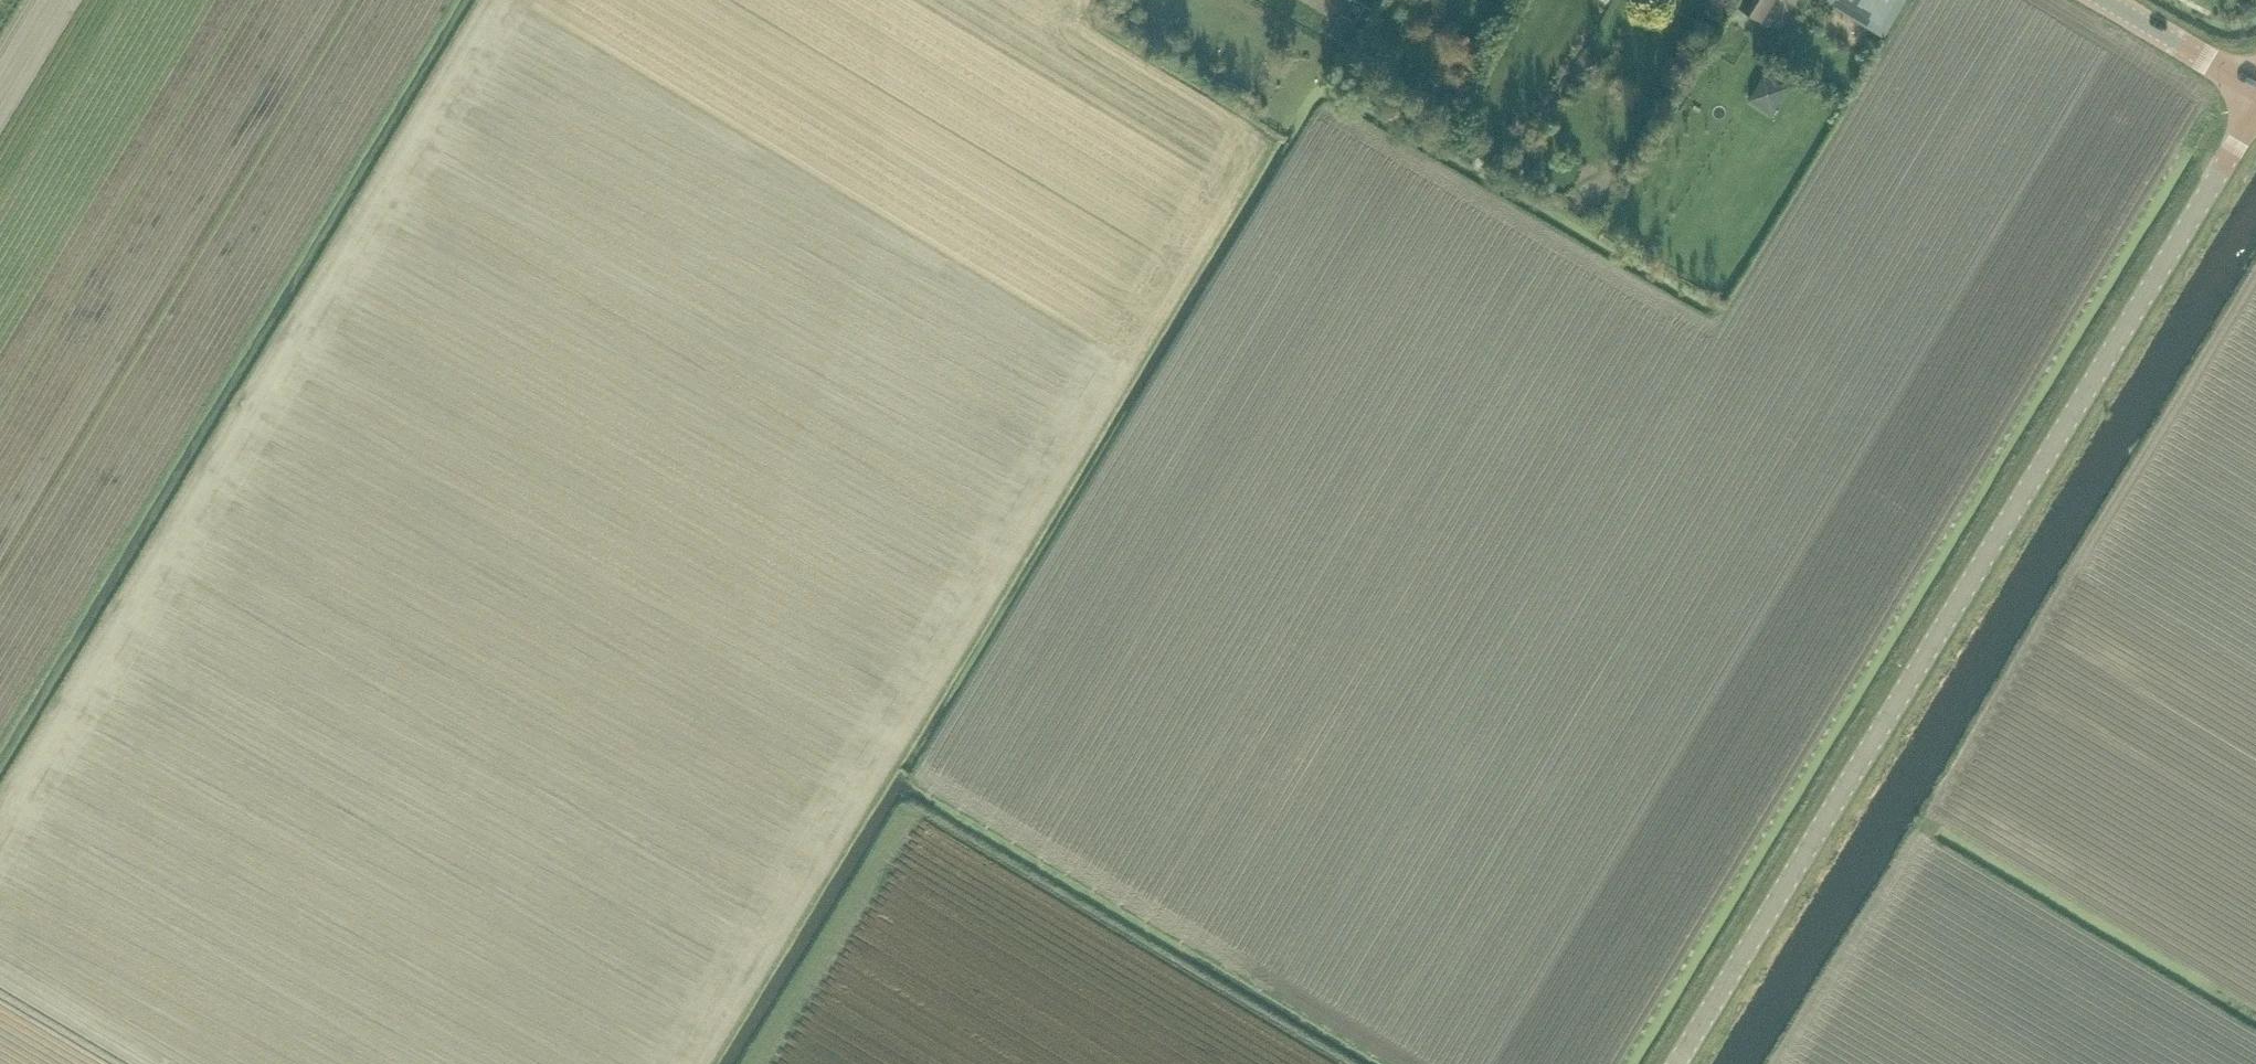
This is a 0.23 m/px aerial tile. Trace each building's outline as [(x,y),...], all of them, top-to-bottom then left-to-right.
[(1740,7),(1763,21),(1776,0),(1744,0),(1740,7)] [(1882,22),(1895,0),(1844,0),(1882,22)] [(1362,62),(1352,75),(1362,83),(1372,70),(1362,62)] [(1765,73),(1750,100),(1773,113),(1788,87),(1765,73)] [(1540,164),(1528,164),(1529,177),(1540,176),(1540,164)]
